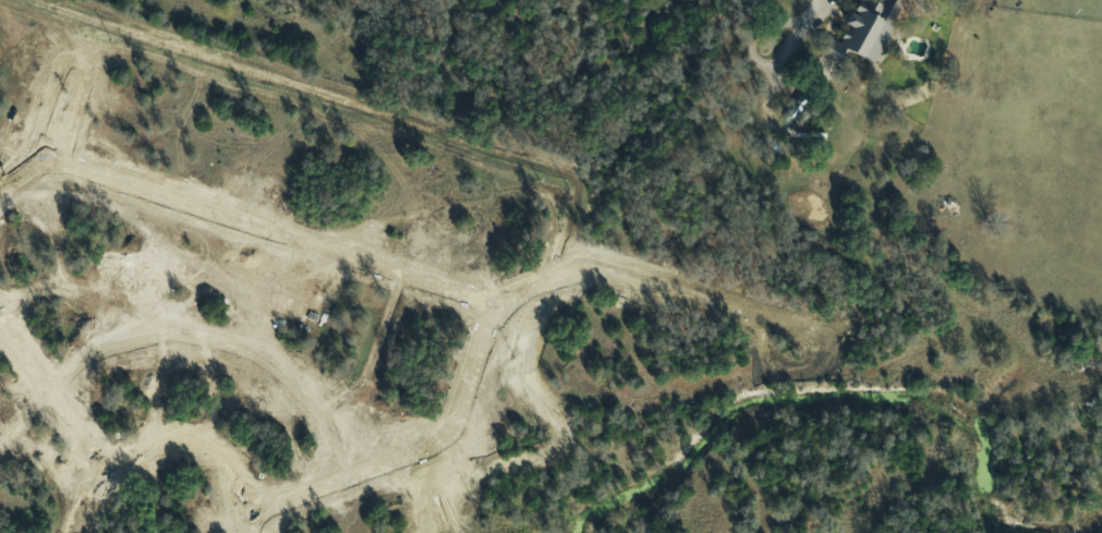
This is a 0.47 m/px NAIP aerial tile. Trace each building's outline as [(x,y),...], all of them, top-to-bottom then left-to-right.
[(905,0),(884,0),(881,5),(872,0),(862,0),(855,14),(851,11),(845,23),(849,25),(840,43),(832,39),(824,56),(843,66),(851,52),(873,63),(905,0)]
